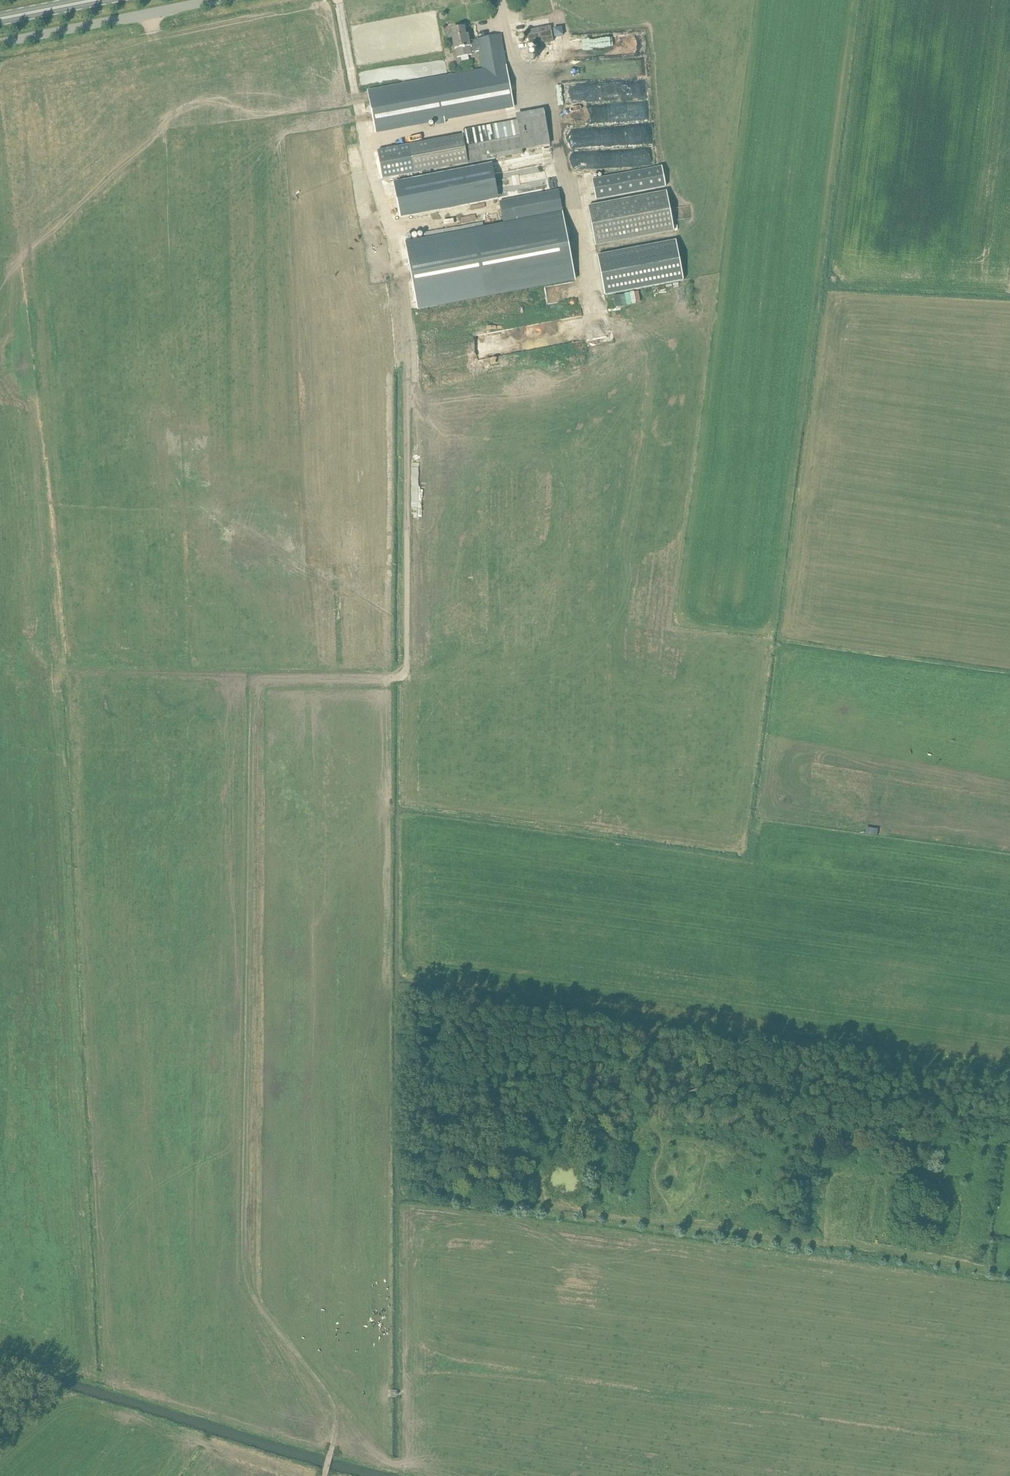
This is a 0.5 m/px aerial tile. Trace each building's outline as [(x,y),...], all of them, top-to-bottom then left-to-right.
[(548,26),(527,30),(530,45),(550,41),(548,26)] [(457,57),(472,54),(471,53),(480,51),(483,69),(368,91),(376,134),(515,108),(501,35),(477,39),(477,40),(470,42),(468,35),(466,35),(465,28),(452,30),(457,57)] [(463,135),(409,145),(378,151),(380,161),(381,168),(376,169),(378,178),(382,177),(383,179),(415,173),(468,163),(469,164),(523,154),(524,161),(552,156),(544,109),(516,114),(517,120),(462,131),(463,135)] [(444,184),(448,204),(547,185),(543,165),(444,184)] [(662,167),(593,180),(596,200),(666,187),(662,167)] [(417,191),(418,197),(443,194),(440,174),(407,178),(409,192),(417,191)] [(500,201),(504,224),(563,212),(559,190),(500,201)] [(596,246),(674,231),(667,191),(588,206),(596,246)] [(567,221),(409,246),(417,295),(574,271),(567,221)] [(676,241),(598,256),(605,295),(684,280),(676,241)]
